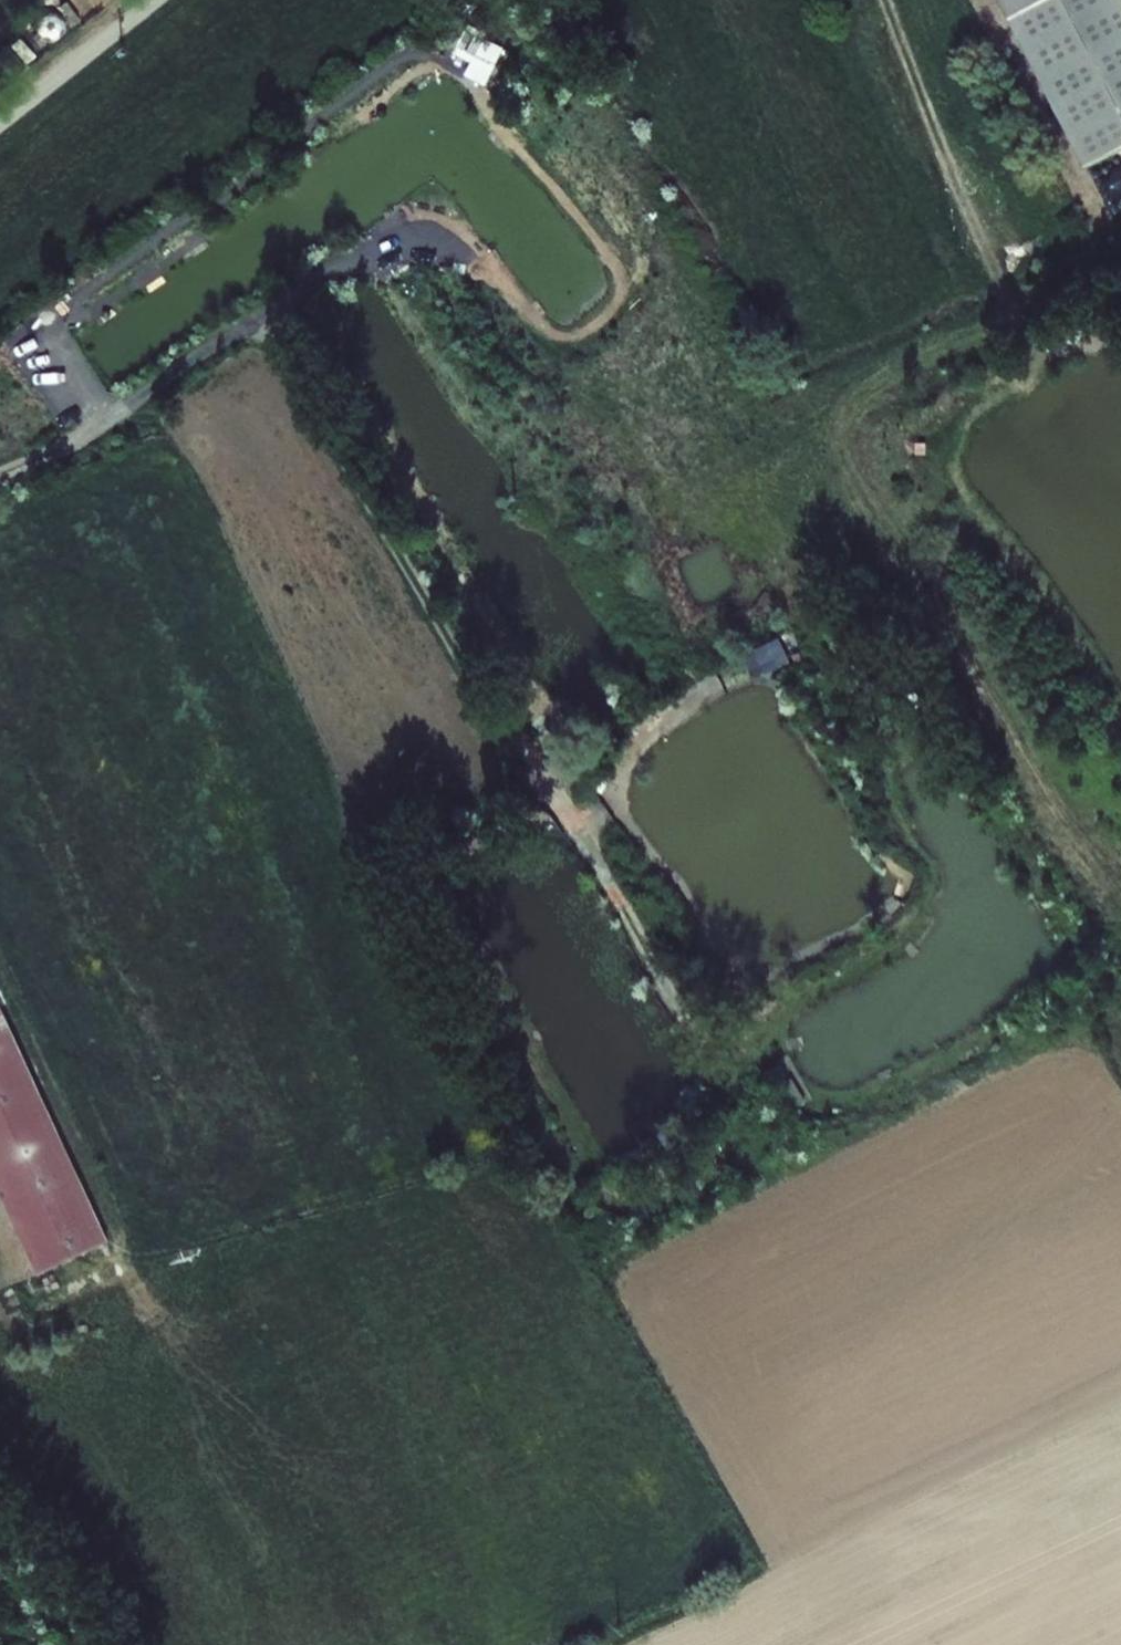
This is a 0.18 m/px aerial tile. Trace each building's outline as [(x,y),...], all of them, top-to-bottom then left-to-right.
[(1009,16),(1040,0),(1000,0),(1009,16)] [(1083,163),(1120,144),(1120,0),(1040,0),(1009,16),(1083,163)] [(58,9),(71,26),(78,21),(65,3),(58,9)] [(34,44),(41,39),(47,42),(57,40),(62,34),(64,25),(61,18),(54,13),(46,12),(37,15),(33,22),(32,30),(34,36),(30,40),(34,44)] [(24,69),(6,46),(0,51),(0,67),(11,80),(24,69)] [(11,1030),(0,1007),(0,1035),(11,1030)] [(107,1239),(11,1030),(0,1035),(0,1194),(36,1272),(107,1239)]
